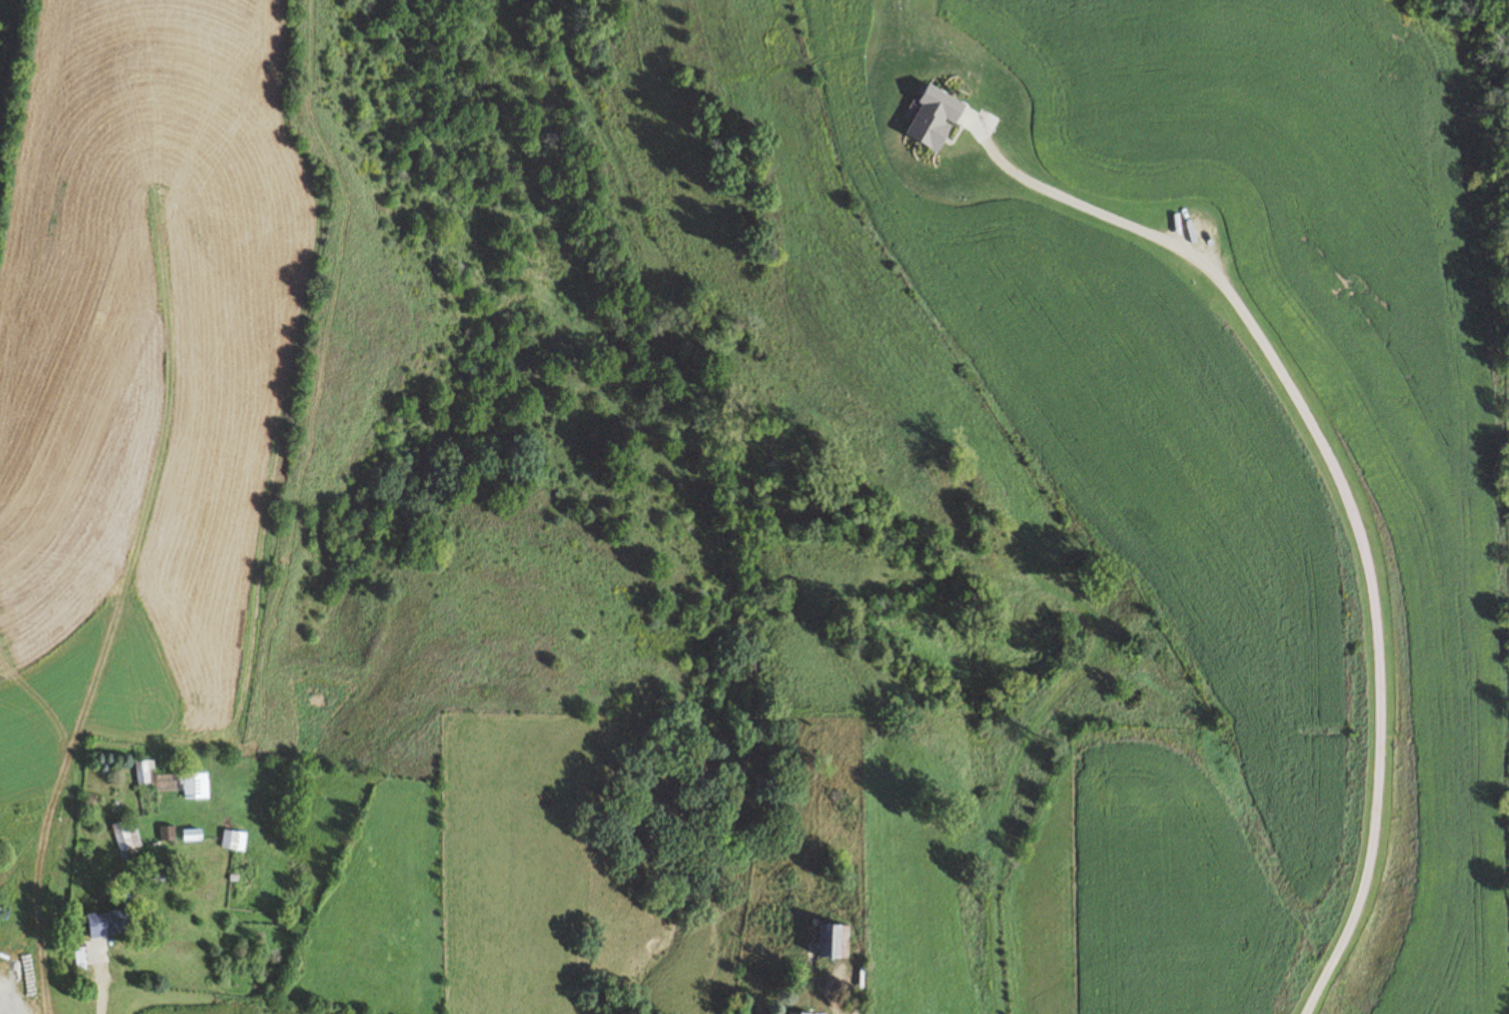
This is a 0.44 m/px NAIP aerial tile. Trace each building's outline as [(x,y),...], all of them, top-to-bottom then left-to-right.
[(154,785),(154,763),(138,763),(138,785),(154,785)] [(210,774),(184,774),(184,800),(210,800),(210,774)] [(142,850),(137,820),(115,824),(120,854),(142,850)] [(162,844),(177,844),(177,828),(162,828),(162,844)] [(249,834),(225,831),(222,849),(246,853),(249,834)] [(185,832),(185,842),(205,842),(205,832),(185,832)] [(90,916),(93,939),(138,933),(134,910),(90,916)] [(823,960),(849,960),(849,927),(823,927),(823,960)]
